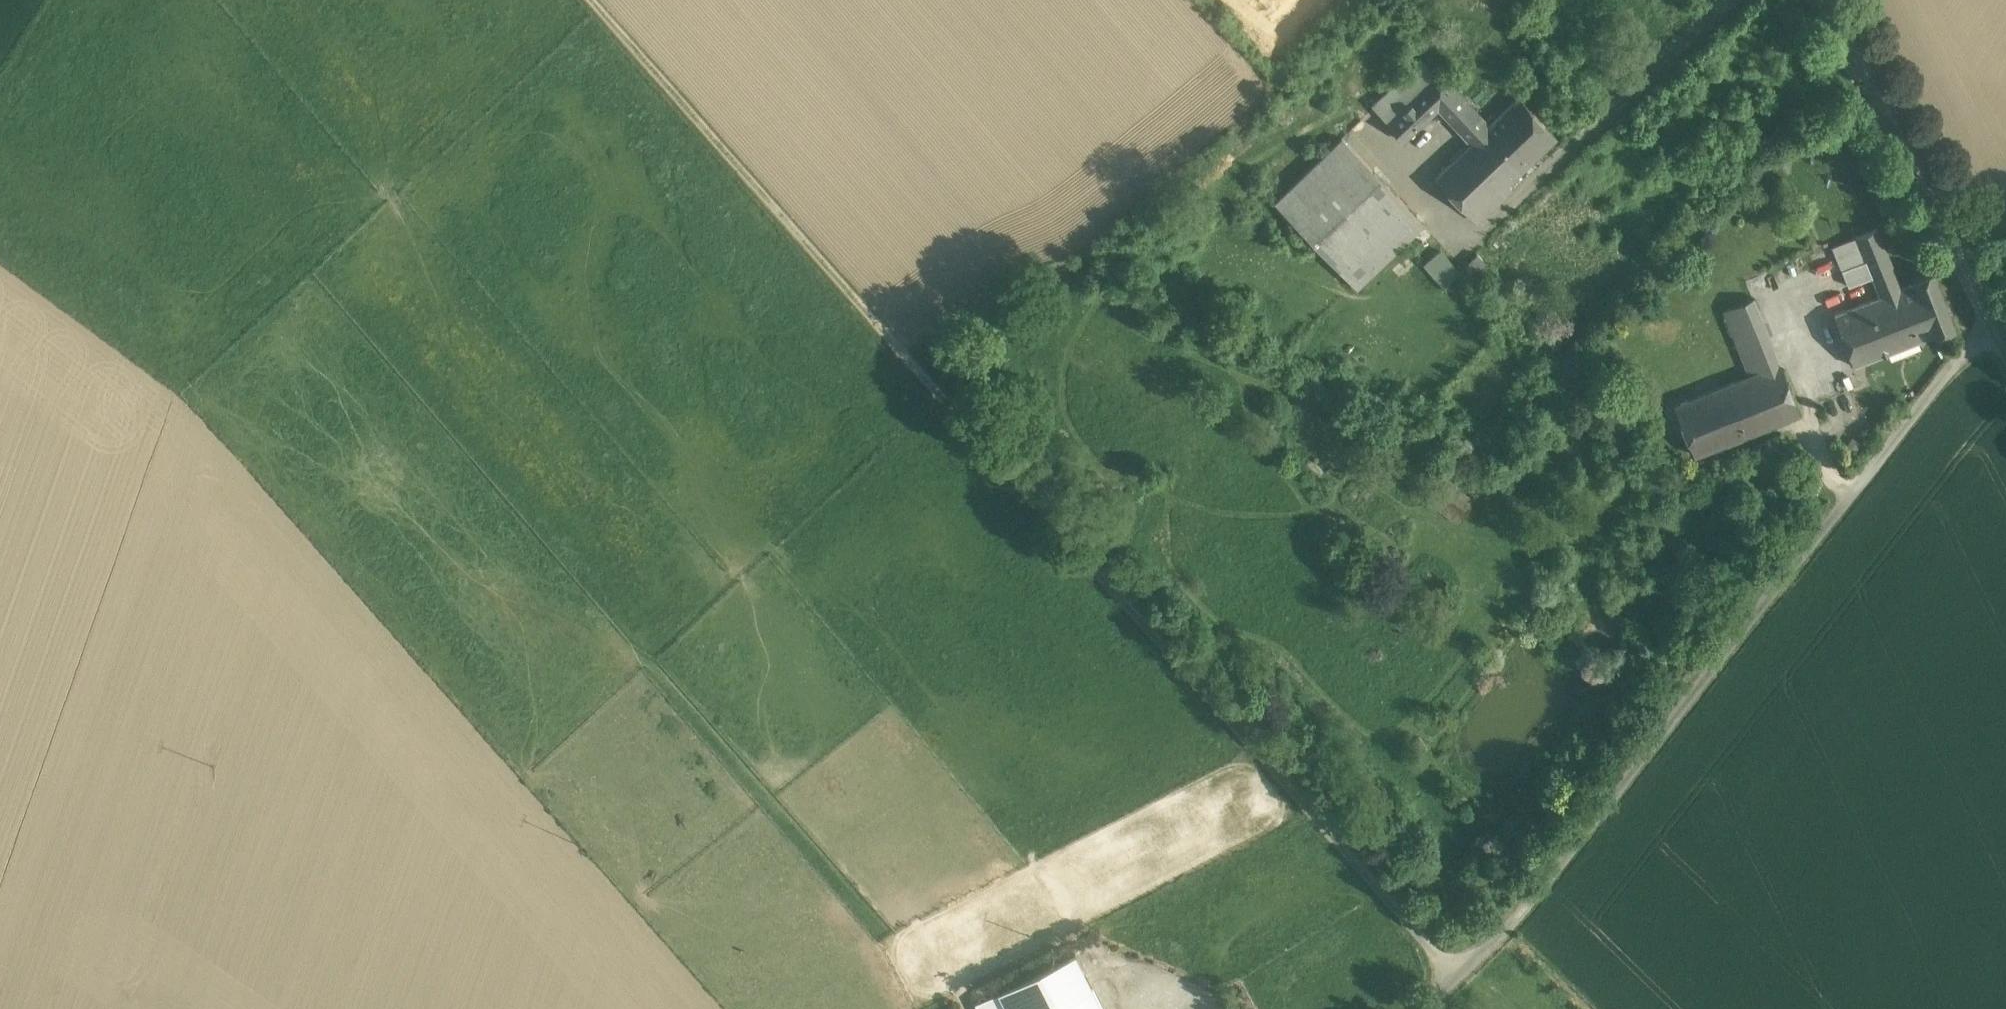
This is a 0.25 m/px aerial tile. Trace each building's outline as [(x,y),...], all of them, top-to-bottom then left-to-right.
[(1491,127),(1442,75),(1389,124),(1404,140),(1439,108),(1468,139),(1465,142),(1469,147),(1438,177),(1479,221),(1503,199),(1486,180),(1510,157),(1486,131),(1491,127)] [(1556,138),(1520,100),(1491,127),(1486,131),(1510,157),(1486,180),(1503,199),(1512,191),(1506,185),(1556,138)] [(1389,185),(1343,136),(1274,201),(1321,250),(1389,185)] [(1389,185),(1321,250),(1357,288),(1425,223),(1389,185)] [(1881,299),(1835,317),(1855,367),(1916,343),(1896,293),(1904,290),(1879,229),(1834,248),(1843,272),(1866,263),(1881,299)] [(1441,247),(1423,263),(1443,286),(1462,270),(1441,247)] [(1475,279),(1490,265),(1478,252),(1462,267),(1475,279)] [(1932,270),(1913,278),(1916,285),(1904,290),(1896,293),(1916,343),(1936,335),(1937,337),(1956,330),(1932,270)] [(1800,412),(1754,298),(1724,310),(1750,375),(1675,405),(1694,454),(1800,412)] [(1075,953),(978,1002),(981,1008),(1102,1008),(1075,953)]
